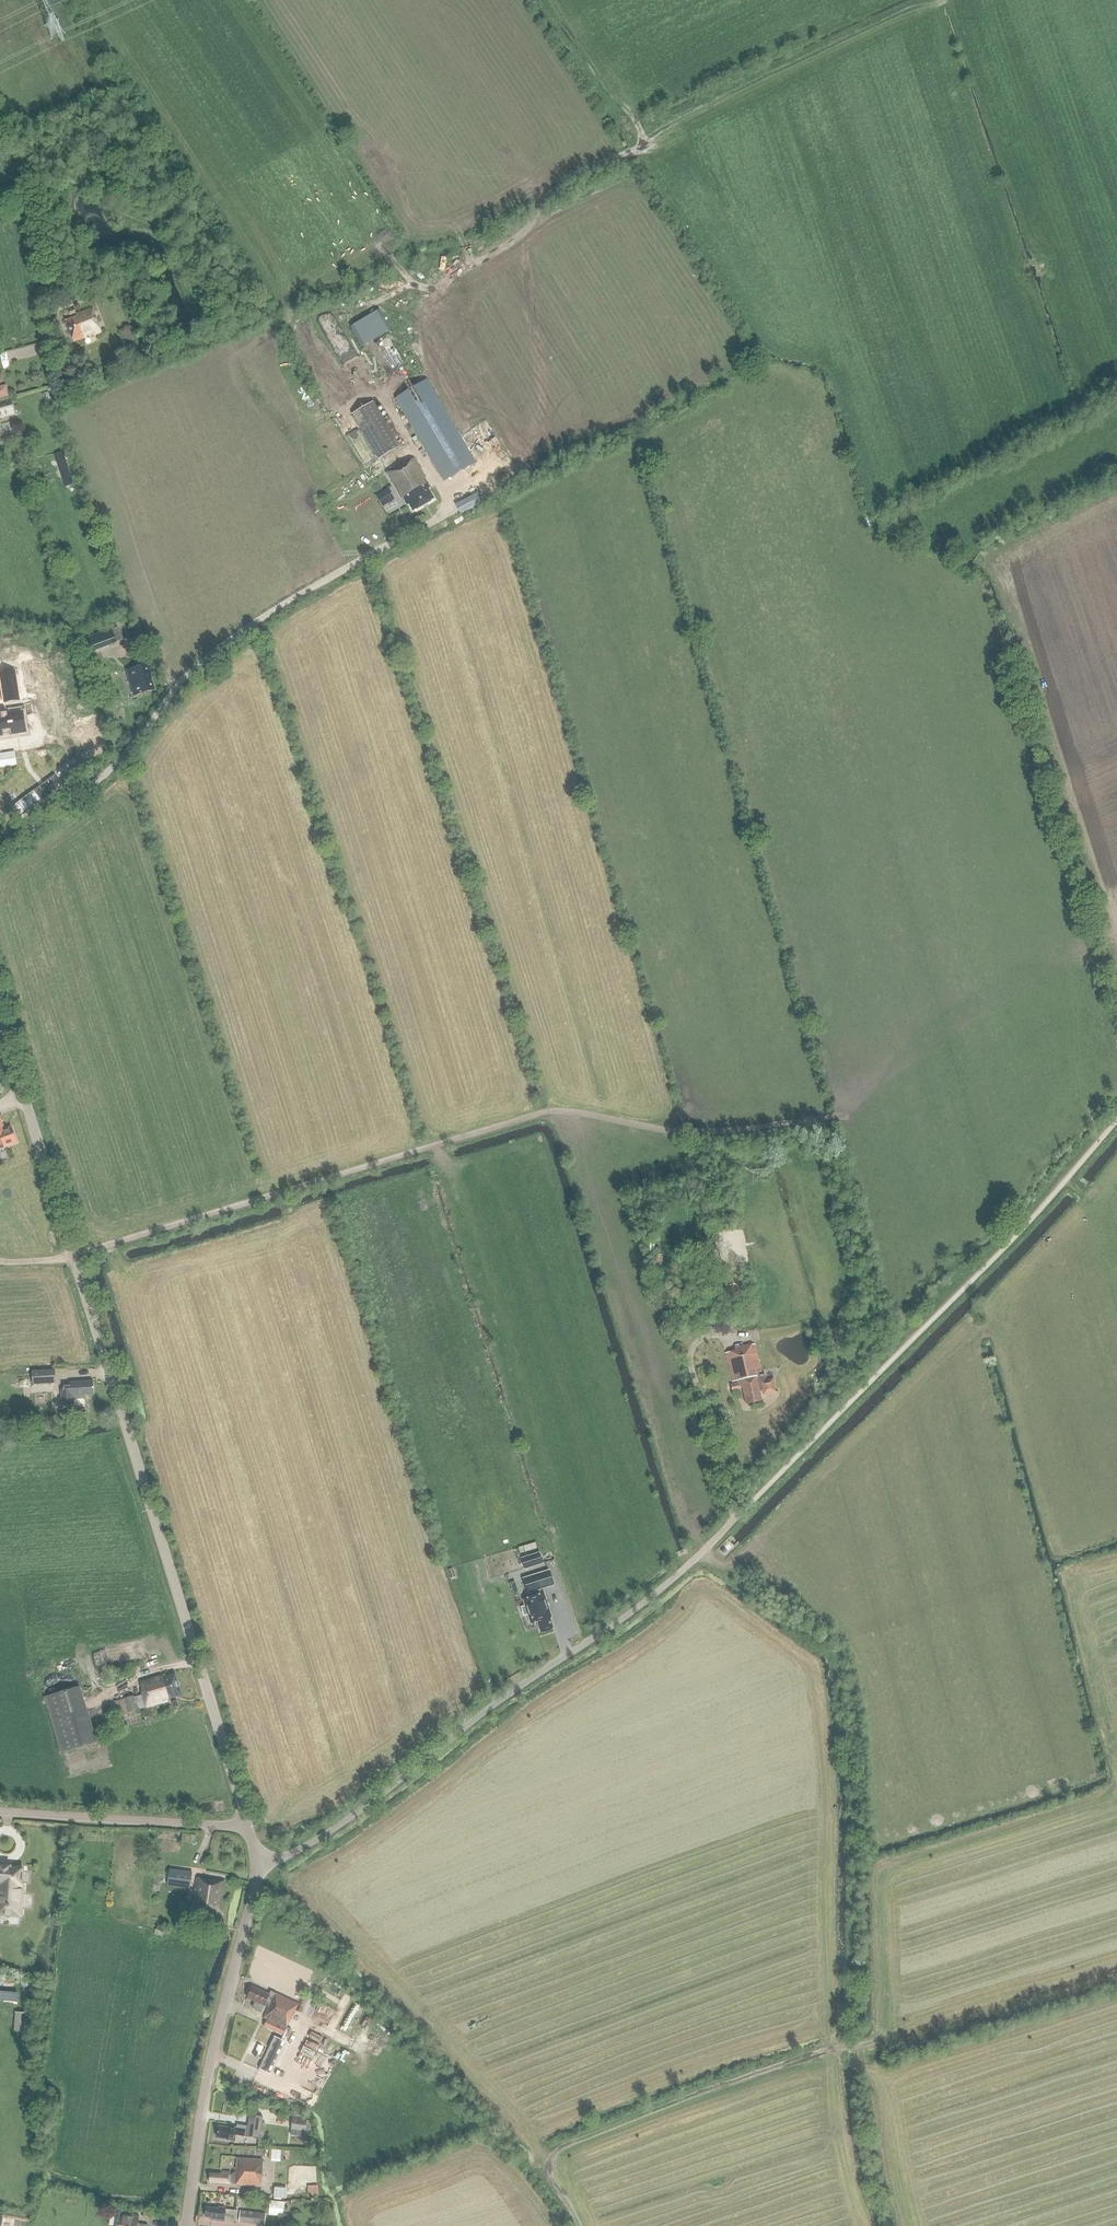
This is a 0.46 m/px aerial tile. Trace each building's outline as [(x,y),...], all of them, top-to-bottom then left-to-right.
[(77,316),(67,320),(74,340),(100,331),(92,308),(76,314),(77,316)] [(362,346),(392,332),(382,311),(352,325),(362,346)] [(10,362),(47,353),(44,342),(3,351),(8,370),(12,369),(10,362)] [(410,353),(380,371),(444,479),(474,462),(410,353)] [(0,403),(0,417),(13,413),(10,400),(0,403)] [(378,457),(399,445),(375,401),(354,413),(378,457)] [(67,464),(63,450),(54,453),(58,466),(67,464)] [(405,464),(404,462),(387,472),(406,505),(408,504),(413,511),(434,499),(427,488),(429,487),(413,459),(405,464)] [(389,488),(376,496),(379,503),(393,495),(389,488)] [(389,515),(400,509),(396,500),(385,506),(389,515)] [(92,652),(116,642),(112,630),(87,639),(92,652)] [(135,691),(136,695),(140,694),(149,691),(155,690),(147,664),(129,670),(135,691)] [(15,673),(1,676),(5,702),(19,699),(15,673)] [(11,734),(8,714),(0,715),(0,736),(11,734)] [(18,764),(15,742),(0,744),(0,766),(18,764)] [(55,775),(13,806),(21,817),(63,786),(55,775)] [(18,1142),(13,1129),(6,1131),(0,1115),(0,1116),(0,1149),(18,1142)] [(663,1273),(662,1254),(652,1255),(653,1263),(654,1263),(654,1273),(663,1273)] [(741,1291),(736,1274),(709,1282),(714,1299),(741,1291)] [(734,1350),(725,1352),(732,1381),(736,1380),(737,1383),(730,1384),(732,1390),(739,1388),(739,1387),(742,1386),(746,1403),(762,1399),(759,1390),(762,1389),(763,1393),(774,1390),(771,1378),(761,1381),(760,1376),(761,1375),(753,1343),(734,1348),(734,1350)] [(56,1383),(55,1369),(32,1370),(32,1385),(56,1383)] [(84,1395),(93,1394),(92,1381),(69,1384),(69,1390),(60,1391),(62,1411),(74,1410),(73,1400),(84,1398),(84,1395)] [(519,1547),(523,1557),(541,1550),(538,1541),(519,1547)] [(525,1569),(543,1563),(539,1553),(521,1558),(525,1569)] [(529,1593),(531,1598),(523,1600),(525,1606),(522,1607),(524,1615),(528,1614),(531,1624),(537,1621),(540,1631),(553,1627),(550,1617),(551,1617),(550,1612),(548,1607),(544,1593),(542,1594),(540,1589),(554,1585),(549,1570),(523,1578),(528,1593),(529,1593)] [(175,1674),(163,1678),(162,1675),(140,1682),(143,1690),(142,1691),(142,1693),(134,1696),(134,1694),(124,1697),(125,1698),(123,1699),(124,1703),(126,1703),(129,1712),(169,1699),(169,1697),(180,1693),(175,1674)] [(94,1741),(78,1688),(45,1698),(62,1751),(94,1741)] [(23,1868),(10,1867),(10,1866),(0,1865),(0,1915),(22,1916),(24,1886),(22,1885),(23,1868)] [(170,1869),(168,1885),(189,1888),(191,1871),(170,1869)] [(220,1909),(225,1880),(205,1877),(205,1879),(196,1877),(192,1903),(188,1902),(179,1900),(178,1909),(187,1910),(187,1909),(191,1910),(190,1917),(214,1921),(216,1909),(220,1909)] [(298,2004),(295,2002),(270,1990),(268,1994),(253,1987),(247,1998),(256,2002),(253,2008),(262,2012),(265,2006),(269,2008),(264,2018),(267,2019),(264,2026),(282,2035),(286,2027),(287,2028),(298,2004)] [(15,2012),(14,2031),(26,2032),(27,2013),(15,2012)] [(274,2036),(263,2060),(275,2066),(286,2042),(274,2036)] [(256,2050),(253,2055),(261,2059),(263,2054),(256,2050)] [(259,2138),(262,2116),(249,2114),(248,2126),(239,2125),(238,2128),(228,2126),(228,2128),(219,2127),(218,2137),(227,2138),(226,2140),(235,2141),(236,2135),(259,2138)] [(294,2115),(291,2130),(306,2131),(307,2118),(303,2117),(294,2115)] [(282,2158),(282,2149),(274,2149),(274,2159),(282,2158)] [(261,2186),(263,2160),(237,2158),(236,2172),(220,2171),(220,2174),(209,2173),(209,2182),(213,2182),(213,2184),(229,2186),(230,2182),(235,2182),(235,2184),(261,2186)] [(276,2197),(287,2198),(288,2187),(277,2187),(276,2197)] [(285,2201),(271,2200),(269,2214),(283,2216),(285,2201)] [(237,2220),(237,2210),(226,2209),(225,2207),(220,2207),(219,2208),(207,2208),(206,2217),(211,2217),(211,2220),(223,2221),(224,2220),(237,2220)] [(266,2213),(240,2210),(238,2222),(265,2225),(266,2213)] [(119,2211),(116,2225),(148,2225),(138,2223),(139,2215),(119,2211)]
